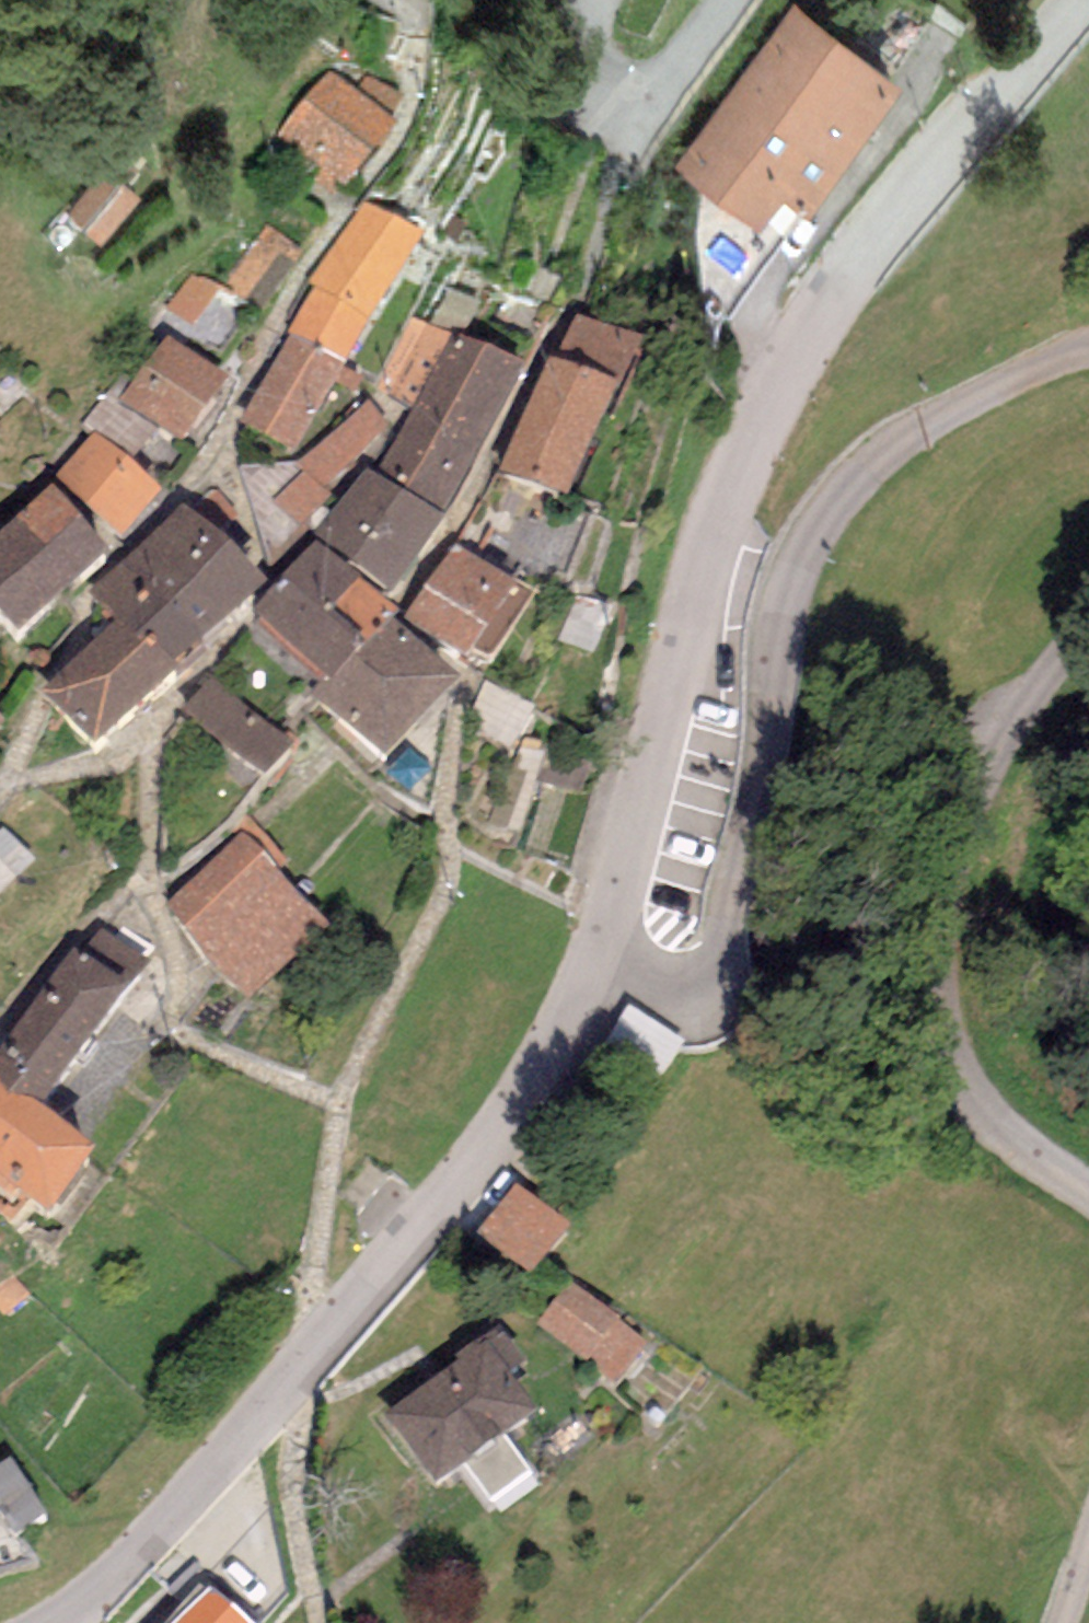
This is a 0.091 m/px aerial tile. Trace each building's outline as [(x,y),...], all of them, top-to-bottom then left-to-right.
[(893,76),(787,0),(646,194),(752,271),(893,76)] [(397,131),(331,74),(278,137),(345,194),(397,131)] [(136,193),(108,166),(67,209),(95,236),(136,193)] [(290,337),(348,366),(426,240),(367,204),(309,285),(314,289),(288,336),(290,337)] [(263,314),(302,259),(263,231),(220,290),(234,301),(238,296),(263,314)] [(201,343),(225,308),(198,289),(174,324),(201,343)] [(527,379),(413,318),(379,386),(413,415),(376,481),(371,474),(318,544),(394,605),(445,530),(442,528),(527,379)] [(643,351),(577,318),(499,475),(566,508),(643,351)] [(348,366),(290,337),(241,426),(296,459),(348,366)] [(230,387),(169,343),(123,406),(183,450),(230,387)] [(390,432),(369,406),(300,463),(240,470),(272,572),(309,537),(304,532),(334,501),(325,493),(390,432)] [(163,497),(97,437),(56,482),(123,544),(163,497)] [(51,495),(0,541),(0,623),(19,645),(111,562),(51,495)] [(267,594),(186,512),(87,596),(120,629),(44,701),(97,756),(267,594)] [(397,621),(318,550),(249,621),(321,691),(327,695),(392,627),(397,621)] [(516,593),(456,550),(405,622),(464,665),(516,593)] [(327,695),(321,691),(311,701),(389,771),(462,689),(392,627),(327,695)] [(294,752),(214,683),(184,718),(264,787),(294,752)] [(325,929),(240,835),(160,908),(244,1001),(325,929)] [(42,1115),(150,968),(104,930),(80,960),(75,956),(0,1059),(0,1085),(42,1115)] [(15,1208),(21,1201),(52,1225),(96,1159),(42,1115),(0,1085),(0,1196),(15,1208)] [(568,1234),(515,1191),(477,1236),(530,1280),(568,1234)] [(623,1327),(571,1285),(538,1325),(591,1367),(623,1327)] [(487,1350),(385,1423),(435,1493),(537,1420),(487,1350)] [(182,1622),(238,1622),(210,1596),(182,1622)]
